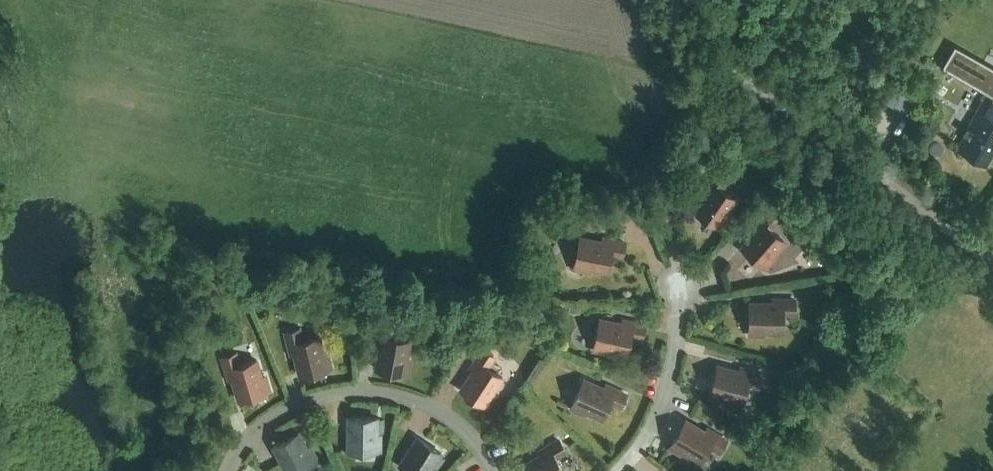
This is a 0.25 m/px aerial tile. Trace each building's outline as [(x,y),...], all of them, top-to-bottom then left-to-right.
[(949,68),(973,82),(983,66),(958,52),(949,68)] [(901,110),(914,117),(924,99),(911,92),(901,110)] [(983,98),(967,125),(970,126),(958,148),(985,163),(991,152),(992,153),(992,104),(983,98)] [(726,214),(736,198),(721,188),(728,178),(716,170),(704,189),(706,191),(694,209),(720,227),(728,215),(726,214)] [(772,254),(785,241),(771,228),(779,219),(768,210),(754,227),(756,229),(741,246),(765,267),(775,257),(772,254)] [(622,255),(625,242),(603,237),(602,241),(580,236),(574,268),(588,270),(589,267),(607,271),(610,253),(622,255)] [(773,299),(773,303),(750,302),(749,334),(764,334),(764,331),(782,332),(783,313),(795,314),(795,300),(773,299)] [(642,337),(645,324),(623,319),(622,323),(600,318),(593,349),(607,352),(608,349),(626,353),(630,335),(642,337)] [(376,368),(407,373),(409,359),(406,359),(410,341),(392,337),(394,326),(381,323),(376,345),(380,346),(376,368)] [(486,330),(477,325),(467,339),(476,345),(486,330)] [(300,374),(331,367),(327,353),(324,354),(320,336),(302,340),(299,328),(286,332),(291,353),(294,353),(300,374)] [(492,392),(502,377),(487,366),(494,356),(482,349),(470,368),(473,369),(460,388),(487,406),(495,394),(492,392)] [(238,399),(269,390),(265,376),(262,377),(256,359),(239,365),(235,353),(222,357),(228,378),(232,377),(238,399)] [(740,367),(739,370),(718,364),(710,395),(724,399),(725,396),(742,400),(747,383),(759,386),(762,373),(740,367)] [(605,385),(604,388),(584,378),(570,407),(584,413),(585,410),(601,418),(609,401),(620,406),(626,394),(605,385)] [(380,450),(380,436),(377,436),(377,417),(348,417),(348,449),(380,450)] [(707,428),(705,431),(686,419),(669,446),(682,453),(683,451),(699,460),(708,445),(719,451),(726,440),(707,428)] [(317,459),(310,446),(307,448),(299,432),(273,445),(287,470),(295,470),(317,459)] [(441,452),(417,436),(399,464),(410,470),(433,470),(434,469),(431,468),(441,452)] [(539,451),(541,454),(522,465),(525,470),(564,470),(555,457),(566,451),(559,439),(539,451)]
